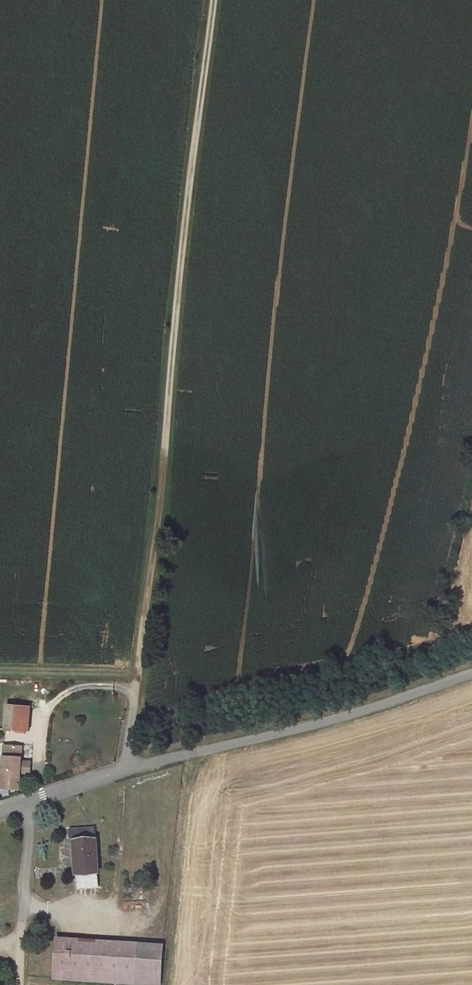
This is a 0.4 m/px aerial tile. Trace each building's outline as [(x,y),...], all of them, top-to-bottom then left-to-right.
[(7,706),(6,729),(23,730),(29,731),(31,708),(7,706)] [(5,745),(2,788),(19,790),(20,773),(28,773),(29,762),(21,761),(22,746),(5,745)] [(70,838),(73,842),(77,842),(78,857),(76,858),(77,876),(78,876),(97,874),(98,874),(96,828),(69,830),(70,838)] [(98,886),(97,874),(78,876),(79,887),(98,886)] [(137,943),(57,938),(55,979),(135,984),(137,943)] [(137,943),(135,984),(142,984),(161,984),(164,945),(137,943)]
